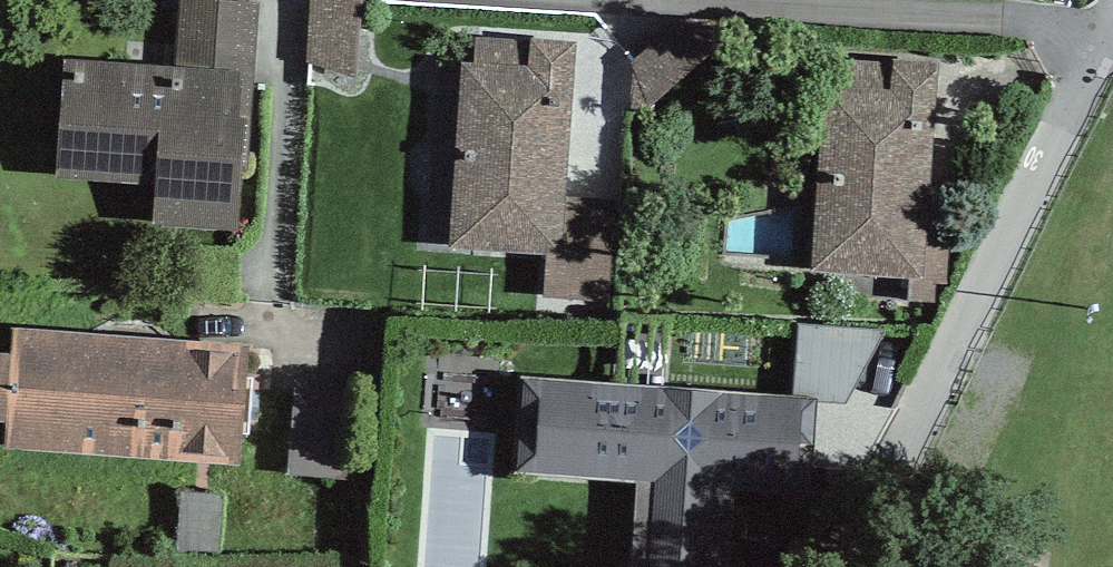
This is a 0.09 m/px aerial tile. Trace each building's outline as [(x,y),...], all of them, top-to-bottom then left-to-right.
[(79,63),(71,173),(176,181),(172,234),(264,240),(282,2),(249,0),(186,0),(181,71),(79,63)] [(368,87),(369,9),(318,8),(317,87),(368,87)] [(655,115),(712,77),(687,40),(630,78),(655,115)] [(473,70),(463,70),(452,248),(549,254),(546,300),(611,304),(617,204),(565,201),(575,47),(475,41),(473,70)] [(938,67),(826,60),(812,276),(909,282),(908,304),(938,306),(939,286),(946,287),(950,230),(928,229),(938,67)] [(253,350),(0,330),(0,451),(244,470),(253,350)] [(365,379),(289,373),(283,456),(359,462),(365,379)] [(522,380),(515,472),(644,481),(637,566),(724,566),(730,485),(816,492),(823,403),(522,380)] [(197,503),(189,556),(228,562),(235,509),(197,503)]
